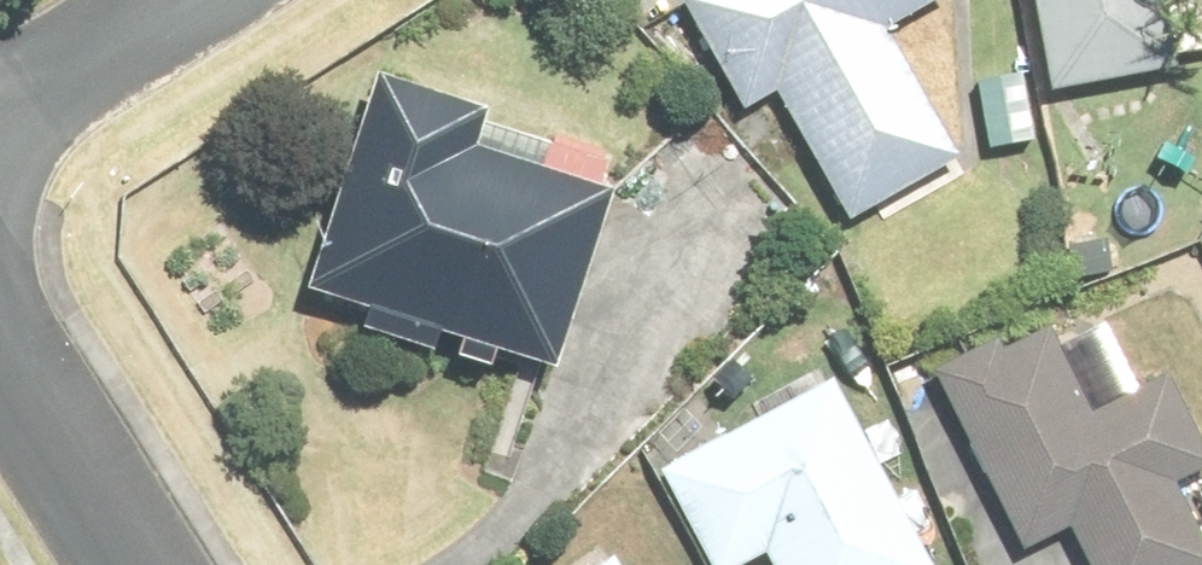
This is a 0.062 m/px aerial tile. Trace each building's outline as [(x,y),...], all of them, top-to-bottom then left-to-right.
[(675,3),(738,109),(776,86),(853,215),(951,156),(879,35),(939,0),(681,0),(675,3)] [(1048,86),(1096,79),(1100,109),(1201,95),(1201,6),(1144,14),(1142,0),(1036,0),(1048,86)] [(463,342),(457,361),(489,371),(495,352),(555,371),(623,152),(563,134),(552,170),(468,144),(480,108),(377,76),(313,284),(359,298),(350,329),(433,355),(440,335),(463,342)] [(931,374),(1020,561),(1067,539),(1080,564),(1201,564),(1201,537),(1177,484),(1201,472),(1201,447),(1169,377),(1096,412),(1051,317),(931,374)] [(832,381),(660,474),(709,564),(749,564),(762,558),(766,564),(931,564),(832,381)] [(611,556),(598,564),(617,564),(611,556)]
